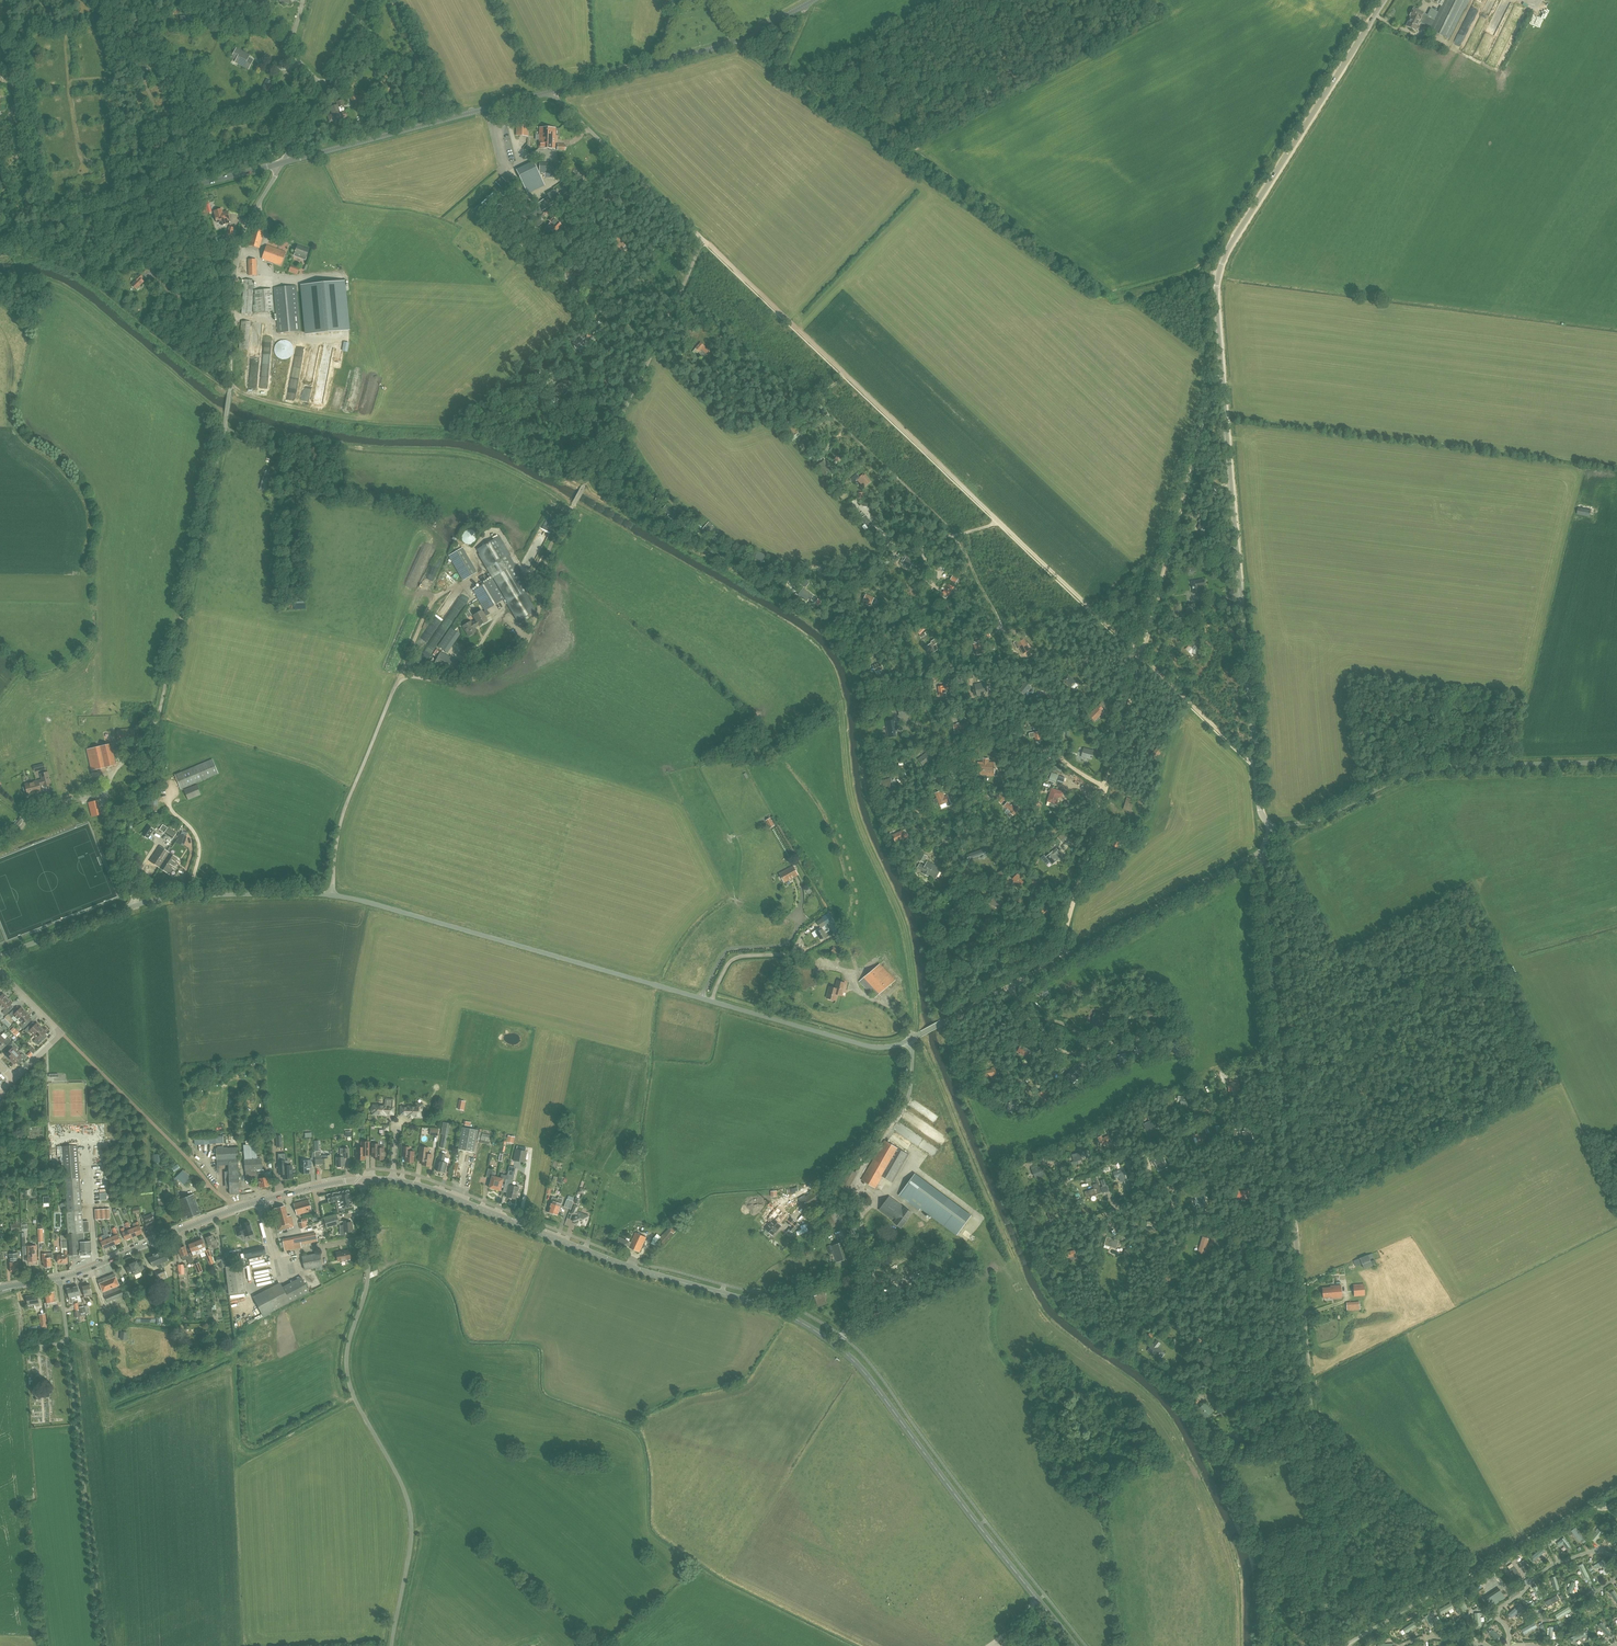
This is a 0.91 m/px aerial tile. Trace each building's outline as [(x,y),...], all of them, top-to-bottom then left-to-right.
[(1434,20),(1428,17),(1429,15),(1423,13),(1414,8),(1410,15),(1411,16),(1406,26),(1415,30),(1418,23),(1420,23),(1430,27),(1429,29),(1449,39),(1468,0),(1444,0),(1434,20)] [(1515,6),(1513,13),(1521,15),(1523,8),(1515,6)] [(248,69),(253,61),(246,57),(247,54),(237,49),(232,57),(240,62),(239,64),(248,69)] [(146,74),(150,68),(137,58),(133,63),(146,74)] [(273,83),(267,80),(261,91),(267,94),(273,83)] [(349,88),(344,93),(348,97),(353,92),(349,88)] [(367,89),(362,91),(365,100),(370,98),(367,89)] [(351,97),(354,108),(364,106),(360,95),(351,97)] [(334,120),(347,117),(345,111),(339,112),(339,110),(338,107),(344,105),(342,100),(337,101),(337,105),(330,107),(332,114),(328,115),(329,120),(334,119),(334,120)] [(528,121),(517,120),(516,135),(527,136),(528,121)] [(539,140),(539,147),(540,147),(554,148),(555,143),(555,128),(555,127),(545,127),(540,127),(540,135),(539,140)] [(523,183),(525,187),(542,179),(533,162),(531,163),(516,170),(523,183)] [(573,186),(558,193),(560,196),(574,190),(573,186)] [(506,198),(499,204),(503,208),(509,202),(506,198)] [(230,223),(229,219),(230,219),(228,211),(223,212),(222,209),(214,211),(215,215),(217,222),(221,221),(222,225),(230,223)] [(555,218),(552,216),(549,220),(551,222),(548,225),(551,229),(554,232),(555,231),(554,230),(560,224),(554,218),(555,218)] [(264,231),(254,228),(249,245),(259,248),(264,231)] [(624,243),(616,239),(612,247),(616,248),(614,251),(618,253),(619,250),(621,251),(624,247),(622,246),(624,243)] [(281,265),(286,252),(267,245),(262,259),(281,265)] [(306,257),(309,249),(298,245),(295,253),(306,257)] [(142,277),(140,274),(135,279),(137,280),(132,285),(136,289),(144,281),(141,279),(142,277)] [(253,280),(244,280),(242,313),(251,314),(253,280)] [(349,330),(344,281),(302,285),(306,334),(349,330)] [(580,282),(572,283),(572,290),(575,290),(575,293),(581,293),(581,286),(580,286),(580,282)] [(300,331),(296,286),(274,288),(278,333),(300,331)] [(272,296),(272,289),(255,290),(255,294),(254,294),(254,298),(254,305),(253,305),(254,313),(273,311),(272,296)] [(251,322),(241,321),(239,349),(248,349),(251,322)] [(580,338),(573,343),(575,348),(583,344),(583,346),(584,346),(586,345),(586,344),(585,342),(586,341),(585,341),(584,339),(581,340),(580,338)] [(701,343),(696,348),(699,351),(702,349),(707,354),(710,351),(701,343)] [(555,376),(559,380),(563,376),(556,369),(553,372),(556,375),(555,376)] [(563,379),(551,390),(554,394),(560,388),(563,392),(569,386),(563,379)] [(791,420),(787,423),(790,427),(788,429),(794,436),(795,435),(796,435),(797,434),(796,434),(798,432),(792,425),(794,424),(791,420)] [(824,475),(829,472),(822,463),(818,466),(824,475)] [(863,474),(860,477),(861,478),(858,480),(864,487),(871,481),(865,474),(864,476),(863,474)] [(269,491),(272,479),(263,477),(262,481),(263,482),(261,490),(269,491)] [(671,511),(666,505),(663,508),(668,514),(671,511)] [(1590,512),(1578,509),(1577,516),(1589,518),(1590,512)] [(865,516),(862,512),(858,515),(869,529),(873,526),(865,515),(865,516)] [(1209,525),(1211,522),(1202,518),(1199,524),(1206,527),(1207,524),(1209,525)] [(721,534),(708,523),(705,527),(710,532),(708,534),(713,538),(715,536),(717,538),(721,534)] [(499,537),(477,549),(487,566),(494,577),(508,602),(519,620),(535,611),(524,593),(530,590),(515,565),(499,537)] [(448,555),(463,580),(477,571),(463,546),(448,555)] [(757,553),(755,558),(760,560),(760,562),(763,563),(766,554),(758,551),(757,553)] [(289,558),(282,559),(282,566),(287,565),(287,567),(298,566),(297,559),(297,560),(293,560),(293,554),(289,555),(289,558)] [(905,556),(901,561),(910,567),(913,562),(905,556)] [(457,585),(460,581),(448,571),(446,573),(448,575),(447,576),(457,585)] [(958,579),(953,575),(950,580),(956,584),(958,579)] [(485,610),(487,609),(504,599),(492,578),(473,589),(485,610)] [(809,583),(803,579),(800,582),(806,587),(809,583)] [(1198,587),(1205,586),(1204,579),(1191,581),(1193,593),(1199,592),(1198,587)] [(951,586),(948,584),(945,589),(946,590),(944,592),(948,594),(950,592),(954,594),(957,590),(953,588),(954,587),(951,585),(951,586)] [(803,588),(798,595),(807,601),(809,598),(810,598),(811,599),(813,596),(803,588)] [(877,599),(866,594),(864,600),(867,601),(866,604),(870,606),(872,602),(875,603),(877,599)] [(1196,612),(1194,604),(1187,605),(1188,607),(1186,608),(1186,613),(1196,612)] [(487,609),(485,610),(482,611),(481,610),(473,615),(476,619),(479,624),(479,625),(487,620),(485,616),(490,613),(487,609)] [(479,624),(476,619),(472,622),(471,620),(463,625),(469,635),(477,630),(475,627),(479,624)] [(438,646),(447,652),(460,634),(451,628),(438,646)] [(927,646),(930,649),(927,651),(930,655),(937,650),(934,645),(937,643),(934,639),(931,641),(932,643),(927,646)] [(1017,641),(1014,643),(1017,648),(1020,647),(1023,653),(1029,650),(1028,647),(1024,640),(1018,643),(1017,641)] [(1199,651),(1189,641),(1184,646),(1194,656),(1199,651)] [(977,655),(984,653),(981,642),(974,644),(977,655)] [(433,665),(456,678),(464,664),(441,651),(433,665)] [(875,671),(877,674),(881,673),(879,670),(883,668),(880,662),(873,665),(875,671)] [(1068,675),(1064,680),(1071,687),(1073,689),(1078,685),(1075,682),(1068,675)] [(983,684),(983,682),(975,684),(977,696),(981,695),(981,693),(987,691),(985,684),(983,684)] [(1026,682),(1019,690),(1024,694),(1027,690),(1028,691),(1031,687),(1026,682)] [(943,686),(938,687),(939,695),(944,695),(943,693),(945,693),(946,699),(950,699),(949,685),(942,686),(943,686)] [(1103,708),(1099,705),(1089,715),(1095,721),(1102,713),(1101,711),(1103,708)] [(909,706),(898,709),(900,716),(911,713),(909,706)] [(896,736),(894,720),(887,721),(889,737),(896,736)] [(969,731),(967,723),(959,724),(959,723),(956,723),(957,724),(954,725),(955,733),(969,731)] [(135,741),(134,728),(117,730),(118,743),(135,741)] [(1043,740),(1042,737),(1040,737),(1039,732),(1029,733),(1030,737),(1035,737),(1036,741),(1043,740)] [(111,744),(87,749),(92,770),(95,769),(99,769),(116,765),(111,744)] [(921,757),(918,759),(923,766),(926,763),(934,757),(929,751),(926,746),(923,748),(925,751),(924,752),(925,754),(921,757)] [(1093,751),(1084,748),(1082,757),(1091,759),(1093,751)] [(978,762),(978,774),(986,775),(987,775),(987,776),(994,776),(994,770),(994,768),(996,768),(997,765),(995,765),(995,762),(988,762),(988,759),(983,758),(983,762),(978,762)] [(218,773),(212,759),(175,775),(181,789),(218,773)] [(942,784),(945,785),(948,780),(950,781),(948,783),(951,785),(953,783),(951,782),(953,779),(954,779),(957,776),(951,771),(948,774),(945,778),(942,784)] [(42,779),(38,780),(40,786),(43,785),(43,787),(51,785),(50,779),(48,772),(41,774),(42,779)] [(891,779),(882,781),(883,787),(888,786),(889,792),(893,791),(891,779)] [(26,786),(23,787),(24,793),(27,792),(28,795),(34,793),(41,792),(41,790),(40,786),(38,780),(34,782),(34,783),(26,785),(26,786)] [(188,800),(201,795),(197,784),(184,790),(188,800)] [(1063,792),(1052,788),(1048,801),(1056,804),(1058,796),(1061,797),(1063,792)] [(949,801),(947,796),(945,797),(942,790),(935,793),(937,798),(934,800),(934,801),(935,802),(936,802),(936,803),(937,802),(939,802),(941,808),(947,806),(946,802),(949,801)] [(158,797),(150,796),(148,811),(157,812),(158,797)] [(89,802),(92,817),(100,815),(97,800),(89,802)] [(1129,800),(1126,810),(1135,813),(1138,803),(1129,800)] [(1013,815),(1020,808),(1016,805),(1014,807),(1013,806),(1013,807),(1007,802),(1004,806),(1010,811),(1010,812),(1008,814),(1008,816),(1010,818),(1011,817),(1013,815)] [(770,828),(775,825),(770,817),(766,820),(770,828)] [(17,827),(23,820),(20,818),(14,825),(17,827)] [(153,829),(149,826),(143,835),(148,838),(153,829)] [(176,833),(168,828),(165,833),(173,838),(176,833)] [(908,836),(907,832),(905,833),(903,830),(893,835),(895,841),(908,836)] [(180,834),(177,843),(184,845),(186,837),(180,834)] [(1117,850),(1121,842),(1115,839),(1111,846),(1117,850)] [(162,859),(167,851),(160,846),(150,861),(159,867),(162,862),(164,863),(165,861),(162,859)] [(966,855),(969,862),(979,858),(978,856),(987,853),(985,848),(966,855)] [(1056,848),(1052,852),(1046,857),(1044,854),(1041,858),(1046,864),(1050,861),(1052,864),(1059,859),(1055,855),(1059,852),(1056,848)] [(162,862),(159,867),(169,874),(179,859),(167,851),(162,859),(165,861),(164,863),(162,862)] [(921,853),(920,855),(917,853),(911,865),(914,867),(918,859),(924,862),(927,856),(921,853)] [(937,876),(941,869),(927,862),(925,867),(920,864),(918,868),(924,871),(923,873),(928,876),(930,873),(937,876)] [(785,882),(798,875),(793,866),(780,873),(785,882)] [(1016,875),(1012,880),(1019,887),(1023,882),(1016,875)] [(1002,901),(994,896),(990,903),(998,908),(1002,901)] [(1039,915),(1048,912),(1046,906),(1038,909),(1039,915)] [(955,907),(949,911),(954,919),(960,914),(955,907)] [(819,931),(816,933),(820,939),(823,938),(827,936),(825,933),(830,931),(828,928),(826,924),(823,919),(817,922),(821,927),(818,929),(819,931)] [(834,947),(830,952),(842,960),(845,954),(840,951),(834,947)] [(895,980),(880,964),(859,981),(875,997),(895,980)] [(829,987),(826,998),(828,998),(828,999),(831,1000),(832,999),(836,1000),(837,994),(842,996),(844,990),(845,990),(846,985),(845,984),(846,983),(837,981),(835,988),(829,987)] [(1039,1002),(1050,996),(1043,982),(1032,987),(1039,1002)] [(0,1006),(8,998),(4,993),(0,997),(0,1006)] [(8,998),(0,1006),(5,1010),(3,1012),(5,1015),(10,1010),(8,1008),(8,1007),(13,1003),(8,998)] [(14,1009),(9,1014),(12,1017),(14,1015),(18,1020),(26,1012),(22,1007),(17,1011),(16,1011),(14,1009)] [(1156,1018),(1157,1012),(1147,1010),(1146,1017),(1156,1018)] [(26,1012),(18,1020),(21,1022),(20,1024),(21,1025),(21,1026),(23,1029),(28,1024),(26,1022),(26,1020),(31,1016),(26,1012)] [(1094,1022),(1094,1024),(1102,1025),(1102,1020),(1103,1020),(1103,1019),(1102,1019),(1103,1014),(1095,1012),(1095,1015),(1093,1016),(1092,1020),(1094,1022)] [(34,1035),(42,1027),(37,1023),(33,1027),(32,1027),(30,1025),(25,1030),(27,1033),(29,1031),(34,1035)] [(42,1027),(34,1035),(37,1038),(34,1041),(38,1045),(44,1039),(42,1037),(42,1036),(47,1032),(42,1027)] [(0,1036),(0,1046),(3,1042),(6,1046),(11,1041),(8,1038),(7,1037),(5,1037),(4,1038),(1,1035),(0,1036)] [(1172,1048),(1177,1055),(1182,1053),(1178,1046),(1180,1045),(1178,1041),(1173,1043),(1175,1046),(1172,1048)] [(11,1050),(6,1054),(7,1055),(6,1056),(9,1060),(18,1052),(15,1050),(18,1047),(16,1045),(13,1043),(8,1047),(11,1050)] [(1031,1050),(1021,1045),(1017,1052),(1019,1053),(1020,1054),(1026,1057),(1031,1050)] [(18,1052),(9,1060),(10,1060),(14,1064),(14,1063),(15,1064),(20,1059),(22,1061),(27,1057),(25,1054),(24,1055),(23,1054),(21,1054),(20,1055),(18,1052)] [(1117,1064),(1124,1061),(1122,1054),(1114,1056),(1117,1064)] [(986,1071),(982,1072),(984,1077),(996,1074),(995,1069),(994,1067),(991,1068),(992,1070),(986,1071)] [(1079,1072),(1075,1067),(1070,1072),(1065,1076),(1074,1085),(1079,1080),(1075,1076),(1079,1072)] [(1239,1082),(1230,1082),(1230,1086),(1232,1086),(1232,1091),(1238,1091),(1237,1086),(1239,1086),(1239,1082)] [(1044,1104),(1051,1099),(1044,1089),(1037,1094),(1044,1104)] [(1189,1106),(1190,1098),(1185,1097),(1185,1096),(1181,1096),(1178,1096),(1177,1101),(1181,1102),(1180,1105),(1189,1106)] [(1009,1097),(1005,1108),(1010,1110),(1012,1104),(1015,1105),(1017,1100),(1009,1097)] [(393,1114),(394,1107),(393,1107),(393,1100),(386,1099),(385,1105),(374,1105),(374,1106),(373,1106),(373,1107),(372,1107),(371,1108),(371,1110),(372,1111),(373,1112),(373,1113),(374,1113),(374,1114),(386,1115),(386,1114),(393,1114)] [(408,1106),(408,1107),(400,1107),(400,1115),(408,1115),(408,1116),(409,1116),(409,1118),(412,1118),(412,1116),(422,1117),(423,1104),(416,1103),(416,1105),(416,1106),(408,1106)] [(1145,1124),(1143,1124),(1145,1129),(1152,1126),(1153,1127),(1156,1126),(1152,1120),(1145,1123),(1144,1123),(1145,1124)] [(448,1135),(450,1123),(443,1122),(441,1134),(443,1134),(440,1148),(446,1149),(448,1135)] [(462,1127),(458,1149),(474,1152),(478,1130),(462,1127)] [(1245,1129),(1246,1131),(1243,1132),(1243,1136),(1244,1142),(1252,1140),(1251,1134),(1251,1133),(1250,1128),(1245,1129)] [(1198,1143),(1207,1140),(1204,1133),(1199,1134),(1199,1132),(1192,1135),(1193,1138),(1196,1137),(1198,1143)] [(482,1133),(481,1135),(480,1142),(489,1144),(491,1135),(482,1133)] [(1101,1136),(1098,1137),(1102,1145),(1111,1141),(1108,1136),(1103,1138),(1101,1136)] [(909,1154),(885,1140),(862,1180),(875,1188),(882,1176),(893,1182),(909,1154)] [(356,1147),(356,1159),(365,1159),(365,1156),(369,1156),(369,1151),(369,1142),(362,1142),(362,1147),(356,1147)] [(254,1143),(245,1143),(246,1157),(258,1156),(258,1146),(254,1146),(254,1143)] [(372,1151),(372,1157),(376,1157),(376,1159),(384,1159),(384,1148),(379,1148),(379,1145),(379,1144),(372,1144),(372,1151)] [(64,1170),(64,1179),(65,1189),(67,1212),(70,1255),(71,1255),(71,1256),(80,1256),(80,1255),(92,1254),(91,1250),(91,1241),(80,1242),(80,1238),(84,1238),(84,1233),(82,1211),(80,1188),(79,1178),(77,1145),(62,1146),(64,1170)] [(402,1153),(402,1156),(406,1156),(406,1162),(413,1162),(414,1151),(409,1151),(410,1147),(403,1146),(402,1153)] [(419,1155),(418,1161),(423,1162),(422,1165),(430,1166),(432,1154),(427,1154),(428,1148),(420,1146),(419,1155)] [(229,1171),(239,1171),(237,1147),(216,1148),(217,1165),(229,1165),(229,1171)] [(342,1167),(342,1166),(345,1166),(345,1158),(349,1157),(348,1148),(340,1149),(340,1157),(336,1157),(337,1166),(338,1166),(338,1167),(342,1167)] [(525,1162),(527,1151),(515,1149),(513,1160),(525,1162)] [(862,1149),(848,1163),(854,1168),(868,1155),(862,1149)] [(315,1151),(315,1159),(316,1167),(321,1166),(322,1169),(323,1169),(324,1170),(326,1170),(327,1168),(329,1168),(328,1162),(331,1162),(331,1155),(325,1156),(325,1157),(326,1157),(326,1159),(321,1159),(321,1151),(315,1151)] [(1080,1153),(1072,1155),(1074,1161),(1082,1159),(1081,1157),(1083,1156),(1082,1152),(1080,1153)] [(436,1170),(445,1172),(447,1163),(444,1162),(445,1154),(440,1153),(439,1159),(436,1170)] [(1151,1161),(1152,1164),(1155,1163),(1156,1165),(1156,1166),(1156,1165),(1157,1167),(1160,1166),(1162,1169),(1167,1166),(1165,1163),(1166,1163),(1163,1157),(1156,1161),(1155,1160),(1151,1161)] [(260,1188),(270,1186),(268,1176),(264,1177),(262,1169),(263,1169),(262,1158),(244,1160),(245,1171),(246,1178),(256,1177),(258,1179),(260,1188)] [(286,1160),(278,1160),(279,1169),(279,1174),(283,1174),(283,1179),(292,1178),(292,1165),(286,1166),(286,1160)] [(312,1160),(300,1161),(301,1167),(302,1167),(302,1173),(310,1173),(309,1168),(312,1168),(312,1160)] [(1035,1178),(1044,1174),(1041,1167),(1032,1170),(1035,1178)] [(1125,1175),(1123,1169),(1113,1172),(1115,1178),(1117,1177),(1119,1177),(1120,1182),(1126,1180),(1125,1175)] [(184,1185),(191,1178),(183,1170),(174,1179),(176,1182),(179,1180),(184,1185)] [(239,1171),(229,1171),(230,1194),(240,1194),(239,1171)] [(494,1189),(497,1177),(495,1176),(496,1172),(492,1171),(490,1179),(491,1179),(489,1187),(494,1189)] [(497,1177),(494,1189),(500,1190),(502,1181),(505,1182),(506,1179),(507,1175),(501,1173),(500,1178),(497,1177)] [(919,1210),(921,1207),(932,1216),(957,1234),(971,1216),(915,1174),(899,1195),(919,1210)] [(554,1176),(553,1181),(559,1182),(558,1183),(563,1184),(564,1178),(561,1177),(561,1178),(554,1176)] [(506,1179),(505,1182),(504,1187),(508,1188),(506,1196),(516,1199),(519,1187),(511,1185),(512,1180),(506,1179)] [(1087,1197),(1101,1192),(1098,1183),(1093,1185),(1094,1189),(1085,1192),(1087,1197)] [(329,1194),(327,1195),(329,1202),(331,1202),(341,1200),(343,1208),(352,1206),(351,1201),(350,1196),(349,1190),(339,1192),(339,1193),(337,1193),(329,1194)] [(1249,1199),(1249,1190),(1237,1190),(1237,1198),(1240,1198),(1240,1199),(1243,1199),(1243,1198),(1249,1199)] [(820,1199),(815,1191),(800,1200),(805,1209),(820,1199)] [(182,1220),(200,1213),(193,1194),(186,1197),(185,1193),(178,1196),(179,1199),(185,1214),(180,1215),(182,1220)] [(1198,1199),(1195,1200),(1197,1208),(1206,1205),(1203,1195),(1197,1197),(1198,1199)] [(901,1227),(912,1213),(889,1196),(879,1209),(892,1219),(891,1219),(894,1222),(901,1227)] [(551,1214),(551,1213),(557,1215),(563,1199),(558,1197),(558,1199),(552,1197),(551,1201),(552,1201),(547,1213),(551,1214)] [(573,1202),(567,1199),(564,1207),(570,1209),(573,1202)] [(297,1214),(311,1211),(309,1200),(294,1204),(297,1214)] [(578,1207),(574,1205),(571,1213),(575,1215),(573,1221),(575,1222),(575,1223),(580,1225),(580,1223),(585,1225),(586,1223),(587,1223),(588,1219),(588,1216),(581,1213),(576,1211),(578,1207)] [(284,1206),(273,1209),(279,1230),(294,1226),(291,1215),(287,1216),(284,1206)] [(1048,1213),(1051,1221),(1055,1220),(1054,1219),(1059,1217),(1057,1211),(1048,1213)] [(254,1223),(258,1222),(254,1212),(249,1213),(251,1219),(253,1219),(254,1223)] [(836,1226),(830,1214),(822,1218),(828,1230),(836,1226)] [(152,1229),(155,1228),(154,1224),(155,1224),(153,1220),(155,1219),(153,1215),(150,1216),(150,1215),(144,1217),(146,1221),(145,1221),(146,1225),(147,1230),(151,1228),(152,1229)] [(339,1224),(337,1215),(324,1219),(327,1227),(339,1224)] [(787,1223),(791,1226),(789,1229),(793,1232),(799,1225),(792,1218),(787,1223)] [(771,1235),(772,1234),(773,1235),(776,1232),(775,1231),(778,1228),(779,1228),(781,1225),(777,1222),(774,1219),(766,1228),(766,1229),(766,1230),(766,1231),(767,1232),(770,1235),(771,1235)] [(348,1222),(348,1220),(343,1221),(344,1232),(353,1231),(352,1225),(351,1222),(348,1222)] [(137,1226),(134,1228),(137,1235),(143,1233),(138,1221),(135,1223),(137,1226)] [(244,1233),(245,1236),(253,1233),(249,1221),(241,1224),(242,1227),(240,1227),(239,1226),(235,1228),(238,1236),(244,1233)] [(12,1236),(16,1236),(16,1231),(21,1231),(21,1224),(11,1225),(11,1232),(12,1232),(12,1236)] [(657,1242),(662,1247),(674,1233),(677,1229),(672,1224),(668,1227),(669,1229),(668,1228),(656,1242),(657,1242)] [(115,1227),(112,1228),(114,1232),(115,1235),(113,1237),(112,1237),(116,1244),(121,1242),(117,1230),(115,1227)] [(131,1238),(128,1230),(125,1231),(124,1227),(121,1229),(125,1240),(131,1238)] [(134,1228),(128,1230),(131,1238),(137,1235),(134,1228)] [(107,1232),(104,1234),(105,1235),(105,1236),(106,1239),(107,1239),(110,1246),(112,1246),(113,1246),(115,1245),(116,1244),(112,1237),(113,1237),(111,1234),(108,1235),(107,1232)] [(640,1252),(646,1237),(636,1232),(631,1242),(618,1236),(614,1244),(626,1249),(627,1246),(640,1252)] [(102,1236),(99,1238),(104,1249),(105,1248),(106,1249),(108,1248),(108,1247),(110,1246),(107,1239),(106,1239),(105,1236),(105,1235),(102,1236)] [(207,1242),(208,1241),(209,1245),(212,1244),(214,1249),(218,1247),(216,1242),(218,1242),(216,1238),(214,1239),(212,1235),(209,1236),(209,1235),(205,1237),(207,1242)] [(301,1247),(301,1244),(317,1241),(316,1235),(283,1241),(285,1251),(301,1247)] [(1204,1254),(1209,1238),(1202,1236),(1197,1252),(1204,1254)] [(1119,1241),(1107,1237),(1105,1244),(1116,1248),(1119,1241)] [(196,1241),(200,1253),(206,1251),(205,1247),(202,1239),(196,1241)] [(200,1253),(196,1241),(189,1244),(192,1252),(193,1256),(200,1253)] [(850,1258),(847,1247),(845,1241),(832,1246),(837,1262),(842,1260),(850,1258)] [(253,1244),(238,1247),(240,1258),(255,1255),(253,1244)] [(28,1262),(37,1261),(37,1245),(28,1246),(28,1262)] [(187,1259),(192,1257),(190,1253),(188,1254),(185,1246),(178,1248),(181,1256),(185,1255),(187,1259)] [(158,1265),(159,1268),(160,1268),(161,1269),(155,1272),(158,1277),(166,1273),(164,1268),(163,1268),(162,1267),(166,1266),(164,1262),(169,1260),(165,1250),(164,1251),(161,1253),(161,1252),(160,1252),(160,1251),(159,1251),(158,1251),(157,1251),(158,1252),(155,1253),(155,1252),(154,1253),(153,1253),(153,1254),(154,1255),(153,1255),(153,1256),(150,1257),(149,1257),(153,1267),(158,1265)] [(338,1261),(350,1258),(349,1250),(341,1252),(341,1251),(336,1252),(338,1261)] [(1067,1261),(1077,1258),(1075,1250),(1065,1252),(1067,1261)] [(64,1264),(68,1264),(67,1251),(64,1251),(64,1254),(57,1254),(58,1263),(64,1263),(64,1264)] [(10,1271),(15,1271),(19,1271),(18,1261),(18,1262),(17,1253),(14,1254),(9,1254),(10,1262),(9,1262),(10,1271)] [(49,1268),(49,1266),(51,1266),(51,1258),(53,1258),(53,1253),(42,1254),(43,1262),(44,1262),(44,1267),(46,1267),(46,1268),(49,1268)] [(320,1253),(302,1256),(305,1269),(322,1266),(320,1253)] [(1356,1267),(1362,1264),(1364,1269),(1372,1265),(1370,1260),(1376,1259),(1373,1253),(1368,1255),(1359,1258),(1360,1258),(1354,1261),(1356,1267)] [(140,1270),(144,1268),(141,1261),(137,1263),(137,1261),(129,1264),(130,1266),(126,1267),(129,1275),(133,1273),(134,1275),(141,1272),(140,1270)] [(242,1264),(226,1266),(229,1294),(245,1292),(242,1264)] [(98,1280),(100,1283),(99,1284),(103,1292),(105,1296),(107,1302),(123,1295),(121,1289),(119,1285),(116,1277),(115,1277),(114,1273),(101,1279),(98,1280)] [(253,1297),(264,1316),(275,1310),(309,1292),(302,1277),(282,1287),(280,1283),(253,1297)] [(837,1282),(835,1279),(827,1284),(830,1288),(833,1286),(832,1285),(837,1282)] [(1354,1296),(1365,1295),(1364,1284),(1353,1285),(1354,1296)] [(85,1296),(92,1294),(90,1285),(83,1286),(85,1296)] [(829,1302),(823,1285),(812,1289),(818,1306),(829,1302)] [(1331,1298),(1342,1297),(1341,1285),(1330,1286),(1330,1287),(1322,1288),(1323,1298),(1331,1297),(1331,1298)] [(73,1287),(75,1296),(74,1296),(75,1300),(78,1299),(78,1301),(81,1301),(78,1286),(77,1286),(76,1286),(74,1286),(73,1287)] [(48,1303),(56,1301),(54,1292),(45,1293),(46,1303),(45,1303),(46,1308),(47,1308),(47,1307),(49,1306),(48,1303)] [(38,1294),(26,1296),(28,1305),(33,1304),(39,1303),(38,1294)] [(890,1304),(899,1299),(896,1295),(887,1300),(890,1304)] [(1347,1302),(1347,1311),(1351,1310),(1360,1310),(1360,1303),(1360,1302),(1347,1302)] [(874,1318),(882,1313),(878,1307),(870,1312),(874,1318)] [(41,1324),(47,1323),(45,1313),(39,1314),(41,1324)] [(1154,1354),(1154,1353),(1158,1356),(1162,1351),(1157,1347),(1160,1343),(1157,1341),(1154,1345),(1153,1344),(1148,1350),(1154,1354)] [(1206,1417),(1212,1411),(1205,1403),(1199,1409),(1206,1417)] [(1613,1536),(1610,1534),(1604,1542),(1607,1545),(1613,1536)] [(1558,1546),(1564,1543),(1568,1548),(1571,1546),(1564,1537),(1556,1543),(1558,1546)] [(1546,1551),(1542,1547),(1530,1556),(1533,1561),(1546,1551)] [(1611,1570),(1603,1559),(1594,1565),(1596,1569),(1602,1565),(1607,1573),(1611,1570)] [(1590,1577),(1583,1563),(1578,1565),(1585,1579),(1590,1577)] [(1580,1585),(1572,1582),(1569,1589),(1577,1592),(1580,1585)] [(1543,1598),(1536,1585),(1532,1587),(1539,1600),(1543,1598)] [(1505,1598),(1500,1589),(1486,1597),(1492,1606),(1505,1598)] [(1557,1599),(1555,1596),(1547,1600),(1549,1604),(1557,1599)] [(1467,1608),(1460,1598),(1456,1600),(1463,1611),(1467,1608)] [(1453,1608),(1450,1602),(1438,1609),(1441,1614),(1453,1608)] [(1524,1607),(1520,1603),(1508,1613),(1512,1617),(1524,1607)] [(1571,1611),(1569,1606),(1555,1615),(1558,1619),(1571,1611)] [(1435,1625),(1428,1614),(1424,1616),(1430,1627),(1435,1625)] [(1416,1626),(1413,1621),(1402,1628),(1405,1633),(1416,1626)] [(1611,1633),(1601,1621),(1598,1624),(1607,1636),(1611,1633)] [(1587,1635),(1585,1630),(1570,1637),(1572,1641),(1587,1635)]
